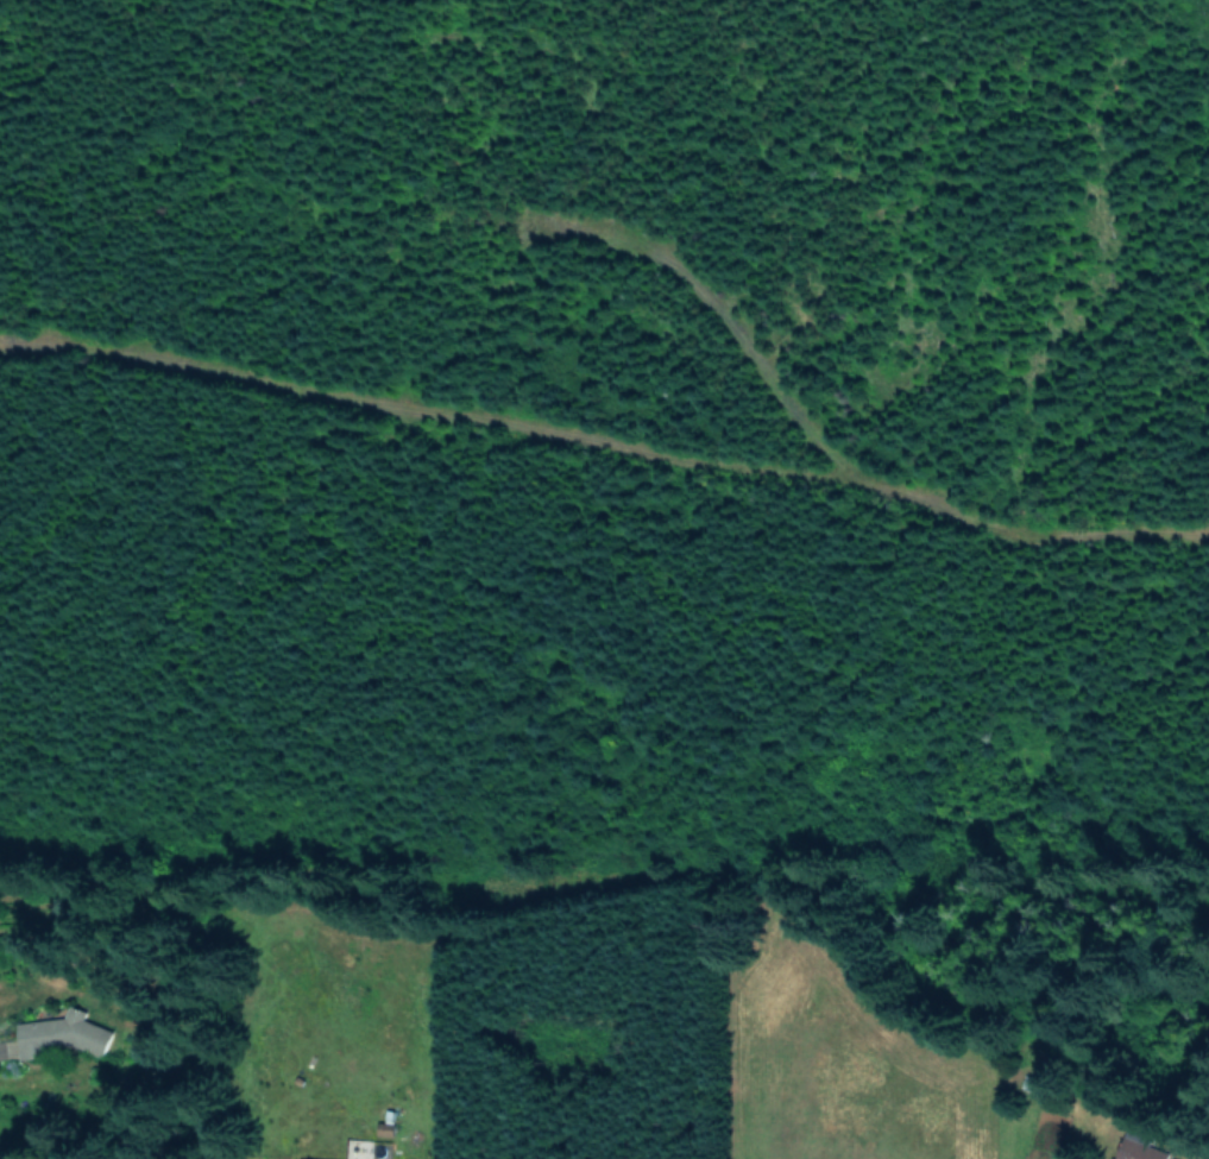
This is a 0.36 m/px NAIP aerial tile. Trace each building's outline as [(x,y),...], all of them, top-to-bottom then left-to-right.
[(66,1017),(19,1023),(23,1054),(77,1046),(104,1055),(113,1029),(84,1019),(88,1010),(70,1004),(66,1017)] [(1148,1145),(1143,1158),(1166,1158),(1168,1152),(1148,1145)]
